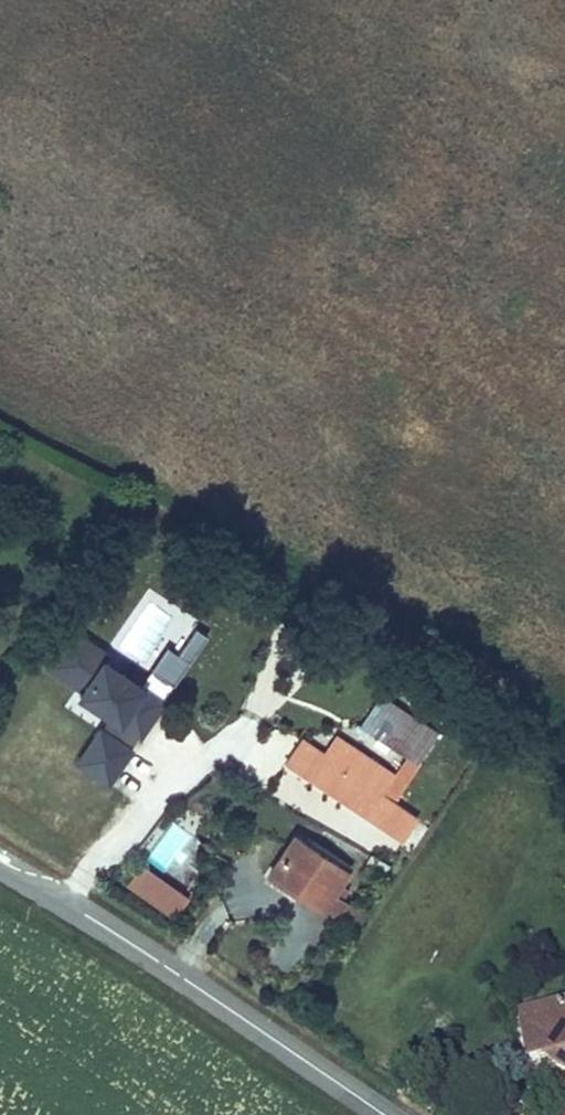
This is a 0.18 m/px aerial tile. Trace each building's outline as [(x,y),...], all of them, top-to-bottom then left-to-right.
[(110,716),(102,728),(98,725),(72,763),(109,788),(135,750),(132,749),(139,739),(141,740),(167,700),(145,685),(146,683),(106,656),(108,652),(71,627),(44,668),(76,690),(74,692),(110,716)] [(174,685),(207,635),(195,628),(177,654),(167,648),(152,671),(174,685)] [(439,732),(380,694),(359,725),(408,757),(418,763),(439,732)] [(286,765),(403,841),(418,818),(395,803),(421,765),(418,763),(408,757),(396,774),(336,734),(324,752),(303,738),(286,765)] [(172,821),(145,859),(163,871),(190,834),(172,821)] [(353,863),(292,824),(264,867),(326,906),(353,863)] [(190,893),(140,855),(121,880),(171,918),(190,893)] [(560,1066),(564,1070),(564,1002),(564,1000),(526,1008),(531,1030),(519,1033),(524,1055),(550,1050),(562,1060),(560,1066)] [(526,1008),(514,1011),(519,1033),(531,1030),(526,1008)]
